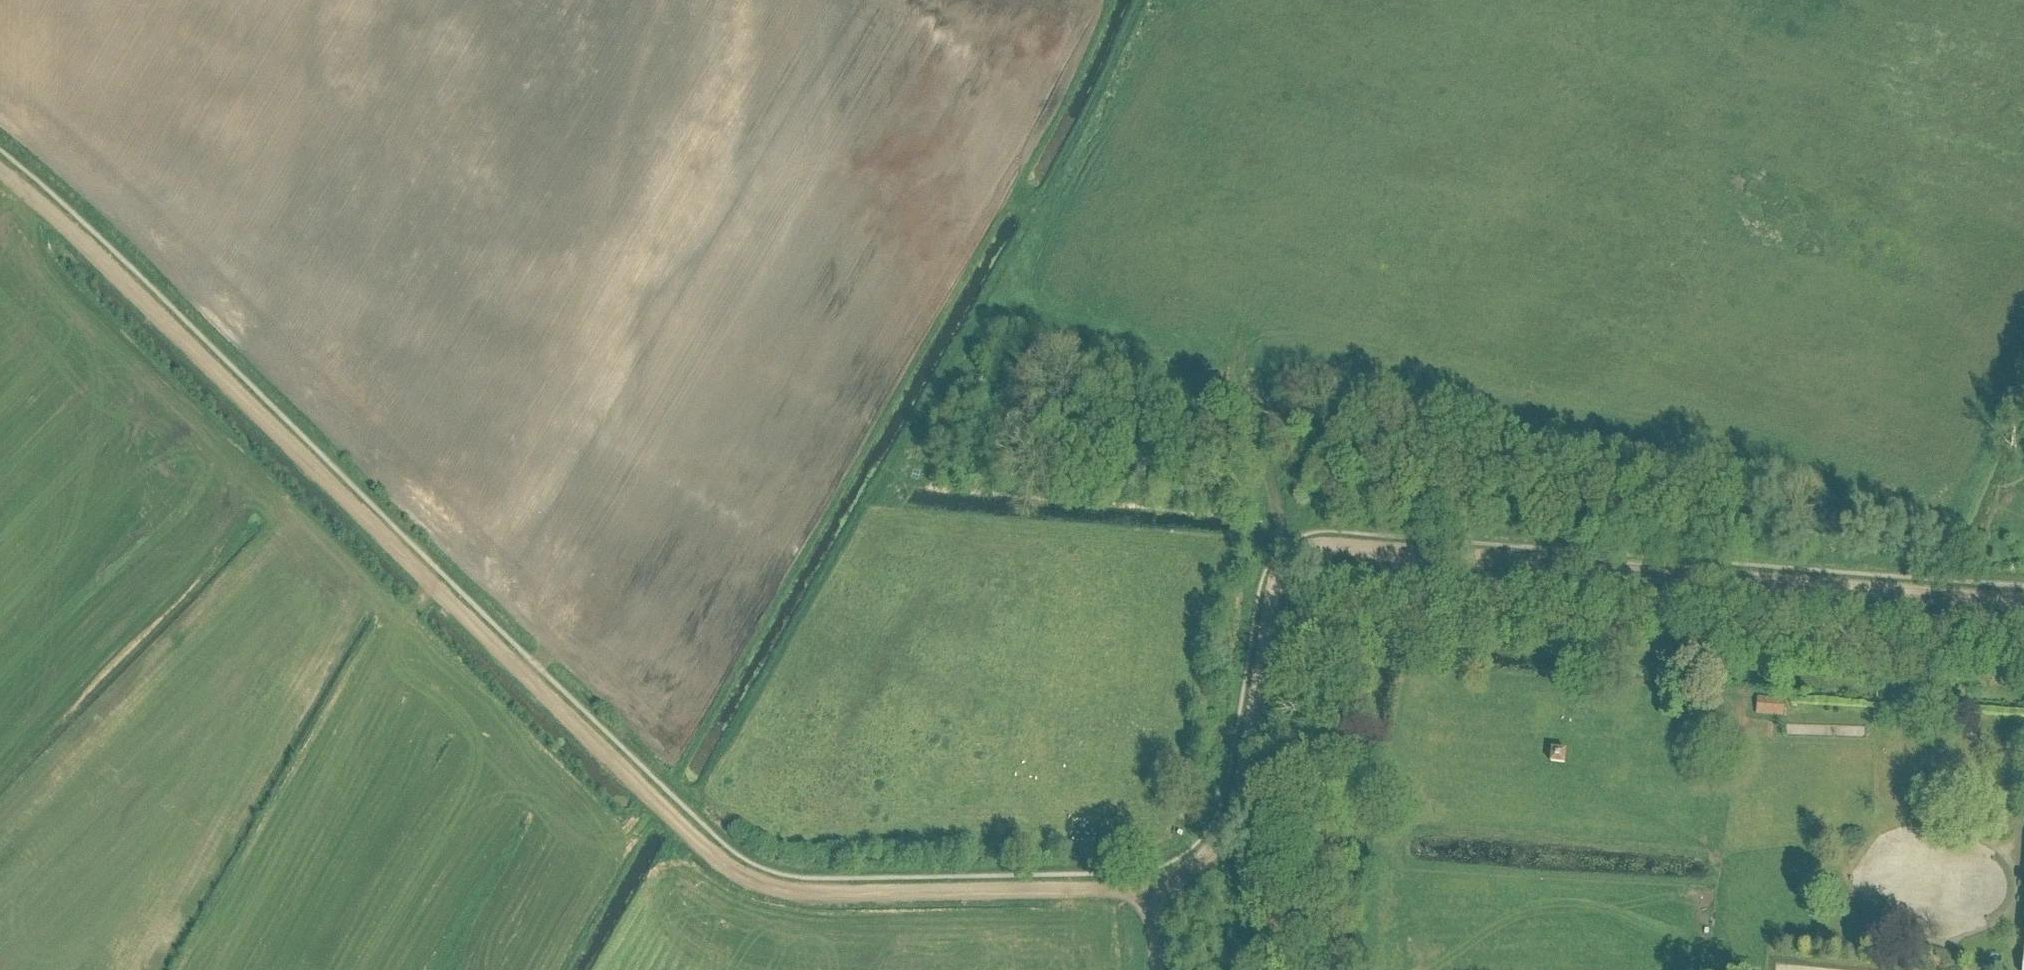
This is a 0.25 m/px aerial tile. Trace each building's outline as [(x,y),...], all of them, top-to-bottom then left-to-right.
[(1786,718),(1787,701),(1759,699),(1758,716),(1786,718)]
